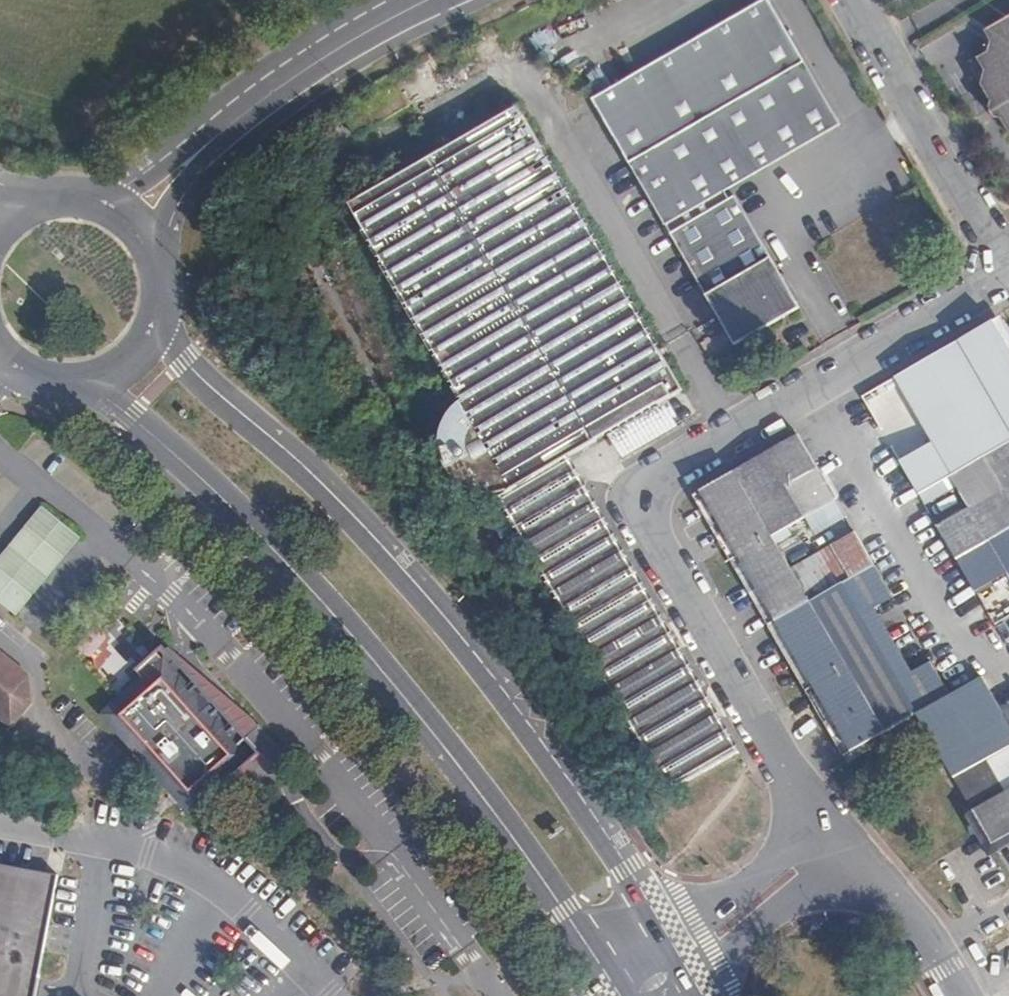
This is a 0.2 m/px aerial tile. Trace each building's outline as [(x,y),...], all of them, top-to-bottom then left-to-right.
[(730,199),(716,207),(712,199),(725,191),(840,124),(768,0),(763,0),(592,99),(666,225),(677,219),(682,227),(671,233),(735,344),(799,307),(735,196),(730,199)] [(984,32),(990,43),(987,54),(977,60),(984,72),(980,88),(989,104),(988,109),(993,119),(999,120),(1008,137),(1008,138),(1008,18),(984,32)] [(349,205),(363,229),(364,229),(464,401),(459,404),(448,415),(445,420),(441,431),(440,440),(440,446),(442,461),(447,472),(455,481),(469,491),(485,494),(488,494),(495,494),(506,491),(507,494),(509,495),(526,524),(525,525),(526,528),(528,527),(545,557),(544,558),(545,559),(546,559),(564,590),(563,590),(565,593),(567,593),(584,622),(583,623),(584,624),(585,624),(602,654),(601,655),(603,657),(596,661),(623,708),(620,715),(632,722),(636,716),(639,715),(645,727),(706,693),(585,484),(575,489),(561,465),(569,460),(567,457),(682,390),(659,348),(658,349),(541,148),(542,147),(518,107),(349,205)] [(716,207),(730,199),(725,191),(712,199),(716,207)] [(666,225),(671,233),(682,227),(677,219),(666,225)] [(995,320),(895,377),(932,443),(901,461),(924,502),(955,484),(969,507),(938,525),(976,591),(1007,573),(1008,576),(1008,345),(995,320)] [(875,387),(863,394),(883,428),(895,421),(875,387)] [(892,597),(874,565),(809,602),(790,568),(783,557),(776,544),(790,535),(785,527),(805,516),(835,499),(828,486),(805,499),(795,480),(817,467),(798,434),(699,491),(850,752),(950,695),(931,662),(910,674),(872,609),(892,597)] [(77,535),(46,509),(0,565),(0,601),(13,612),(77,535)] [(810,524),(805,516),(785,527),(790,535),(810,524)] [(809,602),(874,565),(854,531),(803,561),(790,568),(809,602)] [(783,557),(790,568),(803,561),(796,549),(783,557)] [(1008,615),(1008,601),(996,608),(1002,619),(1008,615)] [(140,671),(147,679),(168,661),(194,691),(201,684),(224,710),(216,716),(231,733),(238,726),(250,739),(263,728),(167,648),(140,671)] [(0,652),(0,717),(12,727),(30,704),(29,675),(0,652)] [(168,661),(108,714),(194,810),(253,757),(242,745),(250,739),(238,726),(231,733),(216,716),(224,710),(201,684),(194,691),(168,661)] [(706,693),(645,727),(659,751),(719,716),(706,693)] [(1000,708),(1008,723),(1008,703),(1000,708)] [(719,716),(659,751),(678,783),(671,788),(673,791),(740,752),(719,716)] [(260,751),(250,739),(242,745),(253,757),(260,751)] [(954,779),(992,844),(1008,835),(1008,788),(1005,791),(987,760),(954,779)] [(0,865),(0,995),(35,995),(58,876),(0,865)]
